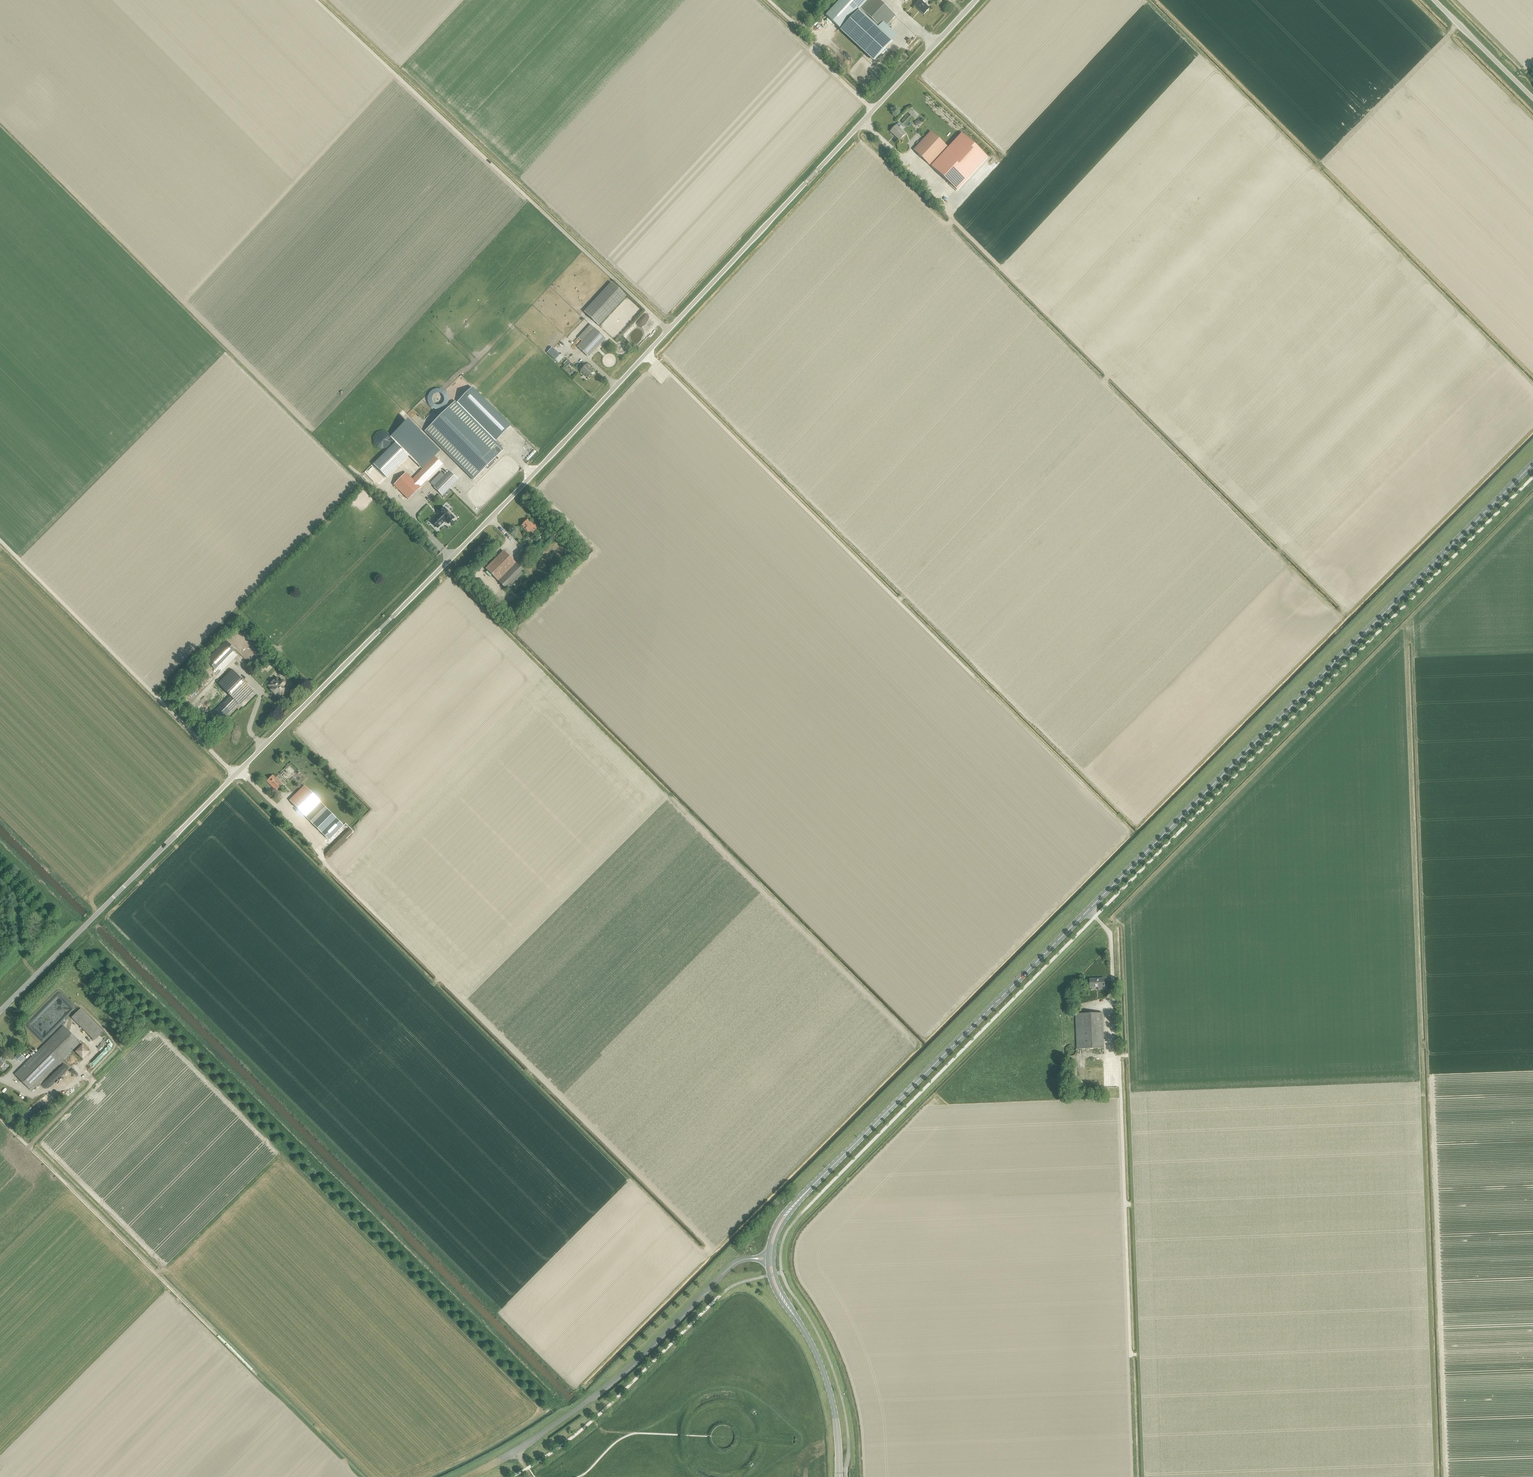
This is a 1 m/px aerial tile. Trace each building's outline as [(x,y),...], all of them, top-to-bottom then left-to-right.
[(826,15),(840,29),(852,16),(853,17),(841,30),(874,60),(892,41),(885,34),(886,32),(883,29),(896,15),(879,0),(869,0),(857,13),(856,12),(867,0),(840,0),(826,15)] [(914,6),(914,5),(924,14),(923,14),(924,14),(930,8),(929,8),(921,0),(919,0),(914,5),(914,6)] [(896,125),(890,131),(890,132),(890,131),(899,140),(905,134),(901,130),(904,127),(899,122),(896,125)] [(931,131),(914,150),(930,166),(948,147),(931,131)] [(948,148),(931,166),(953,187),(957,190),(988,157),(962,133),(948,148)] [(584,312),(598,325),(626,296),(611,282),(584,312)] [(583,342),(578,347),(587,356),(604,338),(590,325),(578,338),(583,342)] [(580,371),(588,378),(594,371),(586,365),(580,371)] [(479,394),(464,410),(499,445),(514,430),(479,394)] [(425,432),(473,480),(503,450),(503,449),(499,445),(464,410),(455,401),(425,432)] [(373,464),(386,478),(408,456),(395,442),(373,464)] [(393,485),(408,499),(420,487),(423,483),(424,483),(442,464),(435,456),(412,479),(406,473),(393,485)] [(434,487),(442,495),(458,479),(449,471),(434,487)] [(431,522),(437,528),(445,520),(448,524),(454,518),(444,508),(438,513),(439,515),(431,522)] [(521,526),(530,534),(536,528),(528,519),(521,526)] [(525,548),(529,552),(533,548),(529,544),(525,548)] [(486,568),(506,589),(524,571),(503,551),(486,568)] [(206,660),(215,668),(235,649),(226,640),(206,660)] [(218,683),(230,695),(213,712),(221,720),(238,703),(240,705),(253,691),(232,670),(218,683)] [(280,681),(276,678),(269,685),(273,689),(272,690),(273,691),(275,693),(275,694),(276,693),(280,697),(288,689),(284,685),(284,684),(285,684),(285,683),(285,682),(284,682),(284,681),(283,681),(282,681),(281,681),(280,681)] [(266,781),(267,781),(276,790),(275,790),(276,790),(282,784),(273,775),(266,781)] [(289,800),(328,839),(343,825),(320,802),(321,802),(304,786),(289,800)] [(1089,979),(1090,987),(1098,987),(1098,989),(1108,989),(1108,984),(1104,984),(1104,978),(1089,979)] [(71,1017),(94,1040),(103,1031),(81,1008),(71,1017)] [(1076,1013),(1077,1049),(1103,1048),(1102,1013),(1076,1013)] [(33,1030),(32,1032),(32,1033),(32,1034),(33,1035),(33,1036),(34,1037),(34,1038),(35,1039),(37,1040),(38,1040),(39,1040),(40,1041),(41,1041),(42,1041),(43,1040),(44,1040),(45,1039),(46,1039),(47,1038),(48,1037),(48,1036),(49,1035),(49,1034),(49,1033),(49,1032),(49,1031),(49,1030),(48,1029),(48,1028),(48,1027),(47,1026),(46,1026),(45,1025),(44,1024),(43,1024),(42,1024),(41,1024),(40,1024),(39,1024),(38,1024),(37,1024),(37,1025),(36,1025),(35,1026),(34,1027),(33,1028),(33,1029),(33,1030)] [(15,1074),(32,1091),(80,1043),(63,1026),(15,1074)] [(1076,1048),(1075,1047),(1075,1046),(1074,1046),(1074,1045),(1073,1045),(1072,1045),(1071,1045),(1070,1045),(1069,1045),(1068,1045),(1068,1046),(1067,1046),(1066,1047),(1066,1048),(1066,1049),(1065,1050),(1065,1051),(1066,1052),(1066,1053),(1067,1054),(1067,1055),(1068,1055),(1069,1055),(1070,1056),(1071,1056),(1072,1056),(1072,1055),(1073,1055),(1074,1055),(1074,1054),(1075,1054),(1075,1053),(1076,1053),(1076,1052),(1076,1051),(1076,1050),(1076,1049),(1076,1048)] [(15,1057),(19,1062),(24,1057),(19,1053),(15,1057)]
